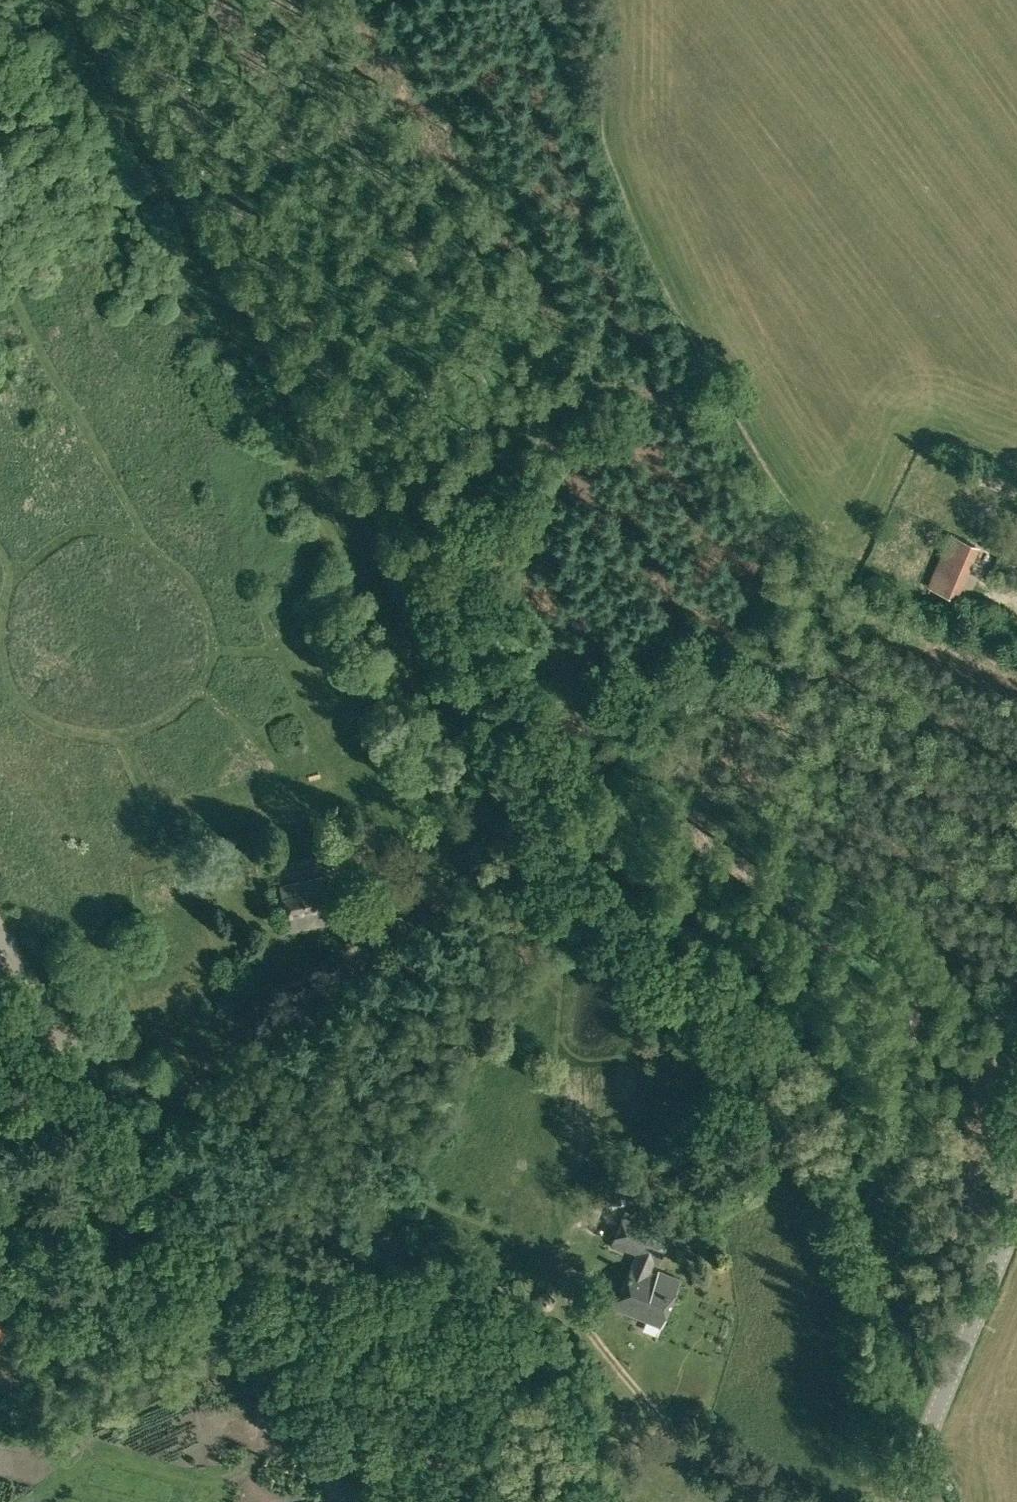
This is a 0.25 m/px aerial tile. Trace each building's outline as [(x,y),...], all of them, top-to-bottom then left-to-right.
[(927,584),(954,596),(977,543),(949,532),(927,584)] [(263,855),(266,868),(282,864),(279,852),(263,855)] [(281,886),(291,930),(333,920),(333,917),(346,914),(343,898),(329,902),(323,876),(281,886)] [(614,1306),(660,1325),(679,1279),(658,1270),(657,1272),(650,1269),(654,1259),(660,1262),(673,1230),(625,1210),(612,1242),(636,1252),(614,1306)] [(0,1330),(9,1337),(19,1324),(0,1308),(0,1331),(0,1330)]
